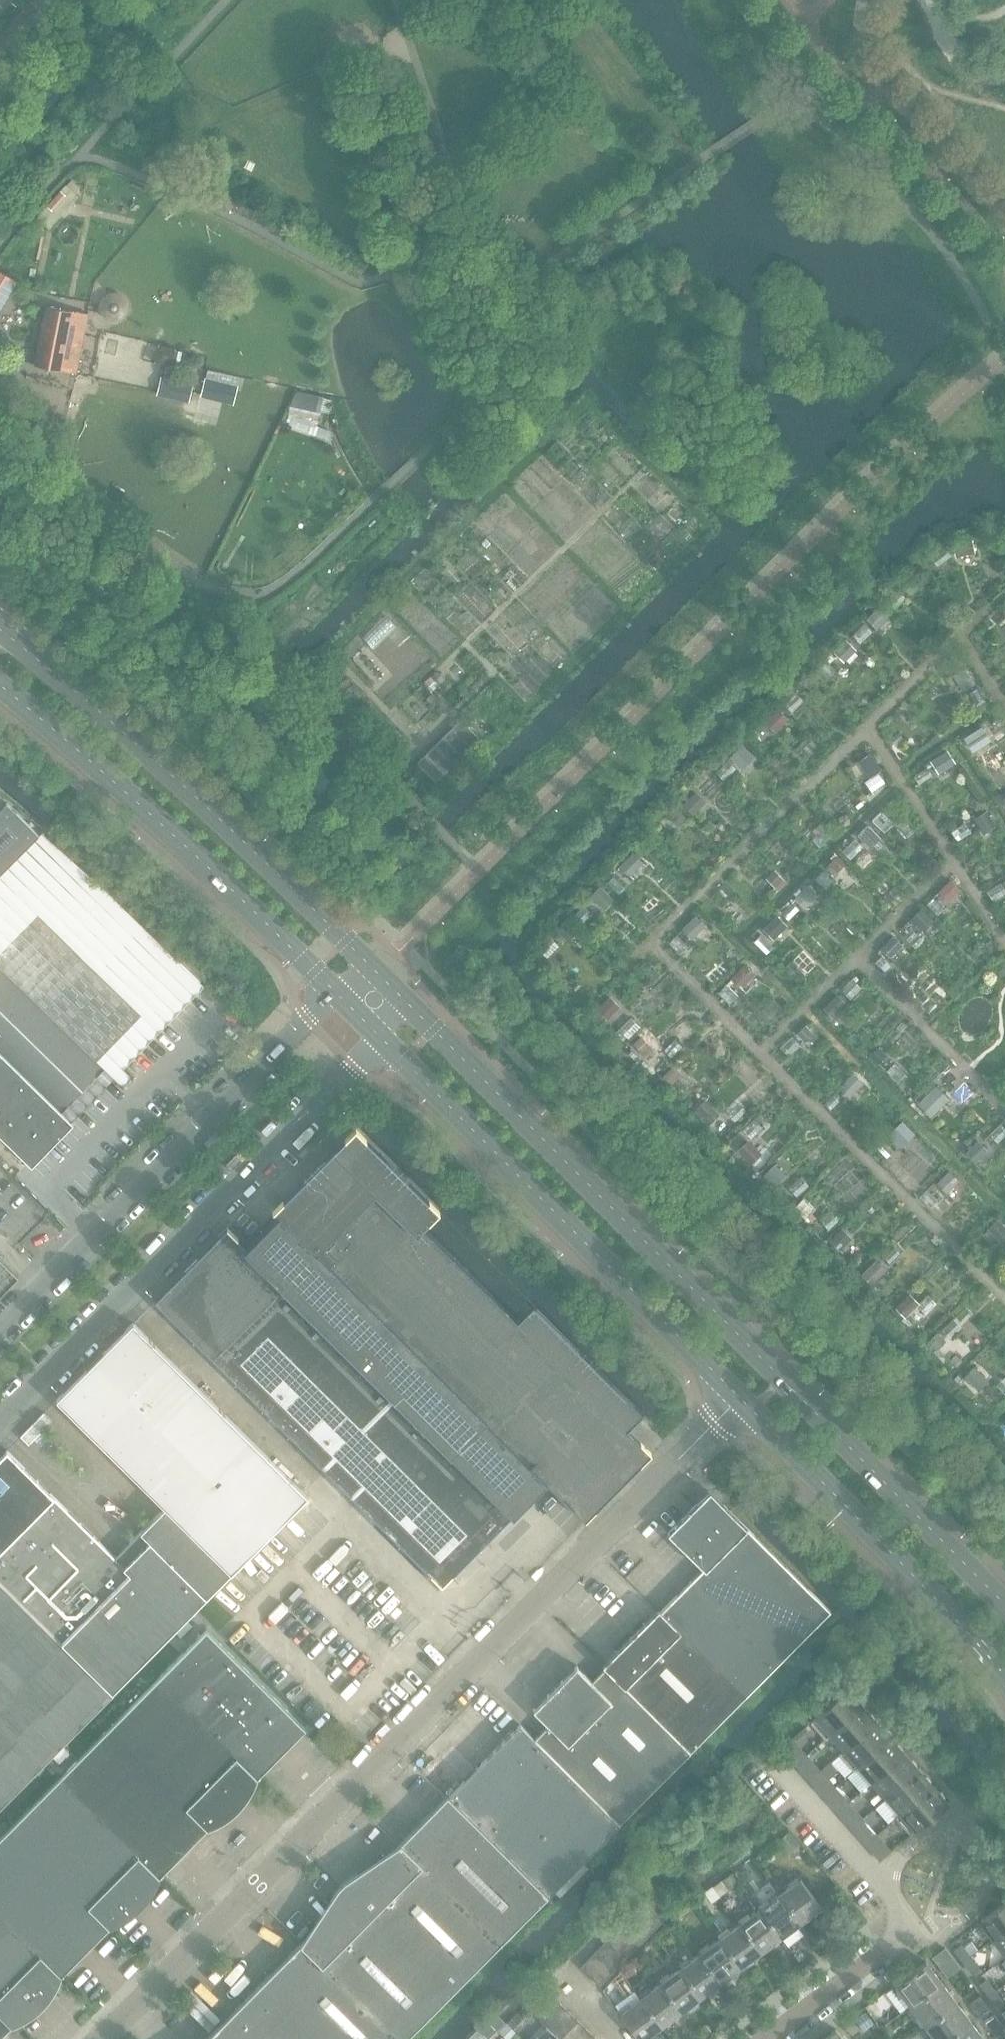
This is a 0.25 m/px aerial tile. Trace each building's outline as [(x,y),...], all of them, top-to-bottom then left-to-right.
[(52,211),(66,195),(60,190),(47,206),(52,211)] [(14,281),(0,272),(0,305),(14,281)] [(76,373),(82,342),(79,342),(84,314),(87,314),(87,313),(46,305),(34,365),(76,373)] [(171,365),(175,347),(158,344),(154,361),(171,365)] [(220,399),(224,384),(204,379),(201,394),(220,399)] [(188,400),(192,385),(172,380),(169,396),(188,400)] [(970,538),(952,542),(956,555),(973,550),(970,538)] [(911,574),(901,584),(910,593),(920,583),(911,574)] [(880,606),(867,619),(874,626),(887,613),(880,606)] [(845,641),(834,652),(836,654),(843,660),(854,649),(845,641)] [(963,668),(953,674),(963,689),(973,683),(963,668)] [(777,709),(765,721),(775,730),(786,718),(777,709)] [(435,781),(478,737),(460,719),(417,762),(435,781)] [(981,728),(966,738),(972,749),(988,739),(981,728)] [(741,745),(730,756),(742,767),(753,756),(741,745)] [(946,751),(931,760),(938,771),(953,762),(946,751)] [(869,754),(859,761),(870,776),(880,769),(869,754)] [(694,792),(683,803),(693,812),(704,801),(694,792)] [(38,834),(7,802),(0,809),(0,873),(39,834),(38,834)] [(880,811),(872,820),(883,831),(892,822),(880,811)] [(985,812),(975,818),(984,832),(994,825),(985,812)] [(867,824),(857,834),(870,847),(880,837),(867,824)] [(203,985),(100,884),(42,833),(0,876),(0,1134),(27,1161),(31,1165),(73,1123),(69,1119),(69,1118),(62,1111),(104,1068),(96,1059),(114,1041),(132,1058),(203,985)] [(631,852),(618,866),(628,877),(642,863),(631,852)] [(836,855),(828,863),(836,871),(844,863),(836,855)] [(773,870),(765,877),(777,889),(785,882),(773,870)] [(950,880),(938,892),(946,900),(958,889),(950,880)] [(599,886),(590,895),(604,908),(612,899),(599,886)] [(807,886),(794,898),(803,907),(816,895),(807,886)] [(920,909),(910,920),(912,922),(914,921),(923,930),(932,920),(920,909)] [(695,915),(682,928),(691,938),(704,925),(695,915)] [(777,916),(764,929),(772,938),(786,925),(777,916)] [(565,921),(556,930),(564,938),(573,929),(565,921)] [(539,947),(551,958),(564,945),(552,934),(539,947)] [(893,936),(881,948),(890,956),(901,945),(893,936)] [(744,965),(725,984),(728,987),(734,981),(740,987),(753,973),(744,965)] [(837,993),(823,1008),(832,1017),(846,1002),(837,993)] [(610,997),(598,1009),(607,1017),(618,1006),(610,997)] [(805,1026),(797,1033),(805,1040),(812,1033),(805,1026)] [(641,1035),(633,1043),(645,1057),(654,1049),(641,1035)] [(877,1047),(870,1054),(877,1062),(885,1055),(877,1047)] [(671,1067),(663,1075),(671,1083),(679,1075),(671,1067)] [(852,1073),(839,1087),(848,1096),(861,1082),(852,1073)] [(963,1083),(951,1095),(961,1105),(973,1093),(963,1083)] [(936,1086),(919,1103),(930,1114),(947,1097),(936,1086)] [(705,1101),(694,1111),(707,1124),(711,1121),(718,1114),(705,1101)] [(901,1122),(889,1134),(900,1145),(912,1134),(901,1122)] [(478,1283),(421,1226),(435,1212),(355,1134),(359,1130),(355,1126),(272,1210),(276,1214),(245,1246),(329,1329),(382,1382),(478,1283)] [(747,1141),(739,1149),(751,1162),(760,1154),(747,1141)] [(974,1144),(966,1152),(975,1161),(982,1153),(974,1144)] [(774,1165),(765,1175),(774,1184),(783,1174),(774,1165)] [(781,1187),(794,1203),(814,1186),(800,1170),(781,1187)] [(949,1171),(937,1183),(946,1191),(957,1180),(949,1171)] [(803,1198),(792,1208),(803,1220),(814,1209),(803,1198)] [(988,1228),(999,1240),(1004,1234),(1004,1228),(997,1220),(988,1228)] [(329,1329),(245,1246),(226,1228),(154,1300),(257,1402),(329,1329)] [(842,1229),(830,1240),(838,1249),(850,1237),(842,1229)] [(18,1276),(0,1258),(0,1294),(18,1276)] [(875,1261),(863,1273),(872,1282),(885,1271),(875,1261)] [(514,1449),(595,1367),(533,1307),(517,1321),(478,1283),(382,1382),(421,1420),(401,1440),(471,1510),(478,1503),(485,1510),(498,1497),(530,1465),(514,1449)] [(909,1294),(896,1307),(898,1308),(905,1316),(918,1303),(909,1294)] [(307,1496),(133,1323),(132,1322),(102,1353),(101,1352),(85,1367),(87,1368),(56,1399),(231,1573),(307,1496)] [(421,1420),(382,1382),(329,1329),(257,1402),(349,1493),(401,1440),(421,1420)] [(937,1333),(930,1341),(937,1349),(945,1341),(937,1333)] [(650,1453),(626,1429),(642,1413),(595,1367),(514,1449),(530,1465),(585,1520),(650,1453)] [(974,1368),(965,1377),(978,1389),(987,1380),(974,1368)] [(40,1432),(51,1420),(43,1412),(32,1424),(40,1432)] [(40,1432),(32,1424),(20,1436),(28,1444),(40,1432)] [(539,1537),(513,1512),(498,1497),(485,1510),(478,1503),(471,1510),(401,1440),(349,1493),(441,1585),(447,1579),(450,1582),(444,1587),(467,1610),(539,1537)] [(140,1531),(115,1557),(7,1449),(0,1456),(0,1581),(113,1693),(208,1598),(140,1531)] [(830,1610),(723,1503),(709,1490),(667,1532),(703,1568),(660,1611),(745,1695),(830,1610)] [(113,1693),(0,1581),(0,1807),(113,1693)] [(745,1695),(660,1611),(647,1624),(644,1621),(616,1650),(618,1653),(605,1667),(690,1751),(745,1695)] [(305,1728),(206,1629),(158,1677),(258,1776),(305,1728)] [(690,1751),(605,1667),(592,1680),(583,1672),(576,1679),(570,1672),(563,1679),(562,1679),(547,1695),(540,1702),(547,1709),(540,1716),(548,1724),(534,1738),(589,1791),(620,1822),(690,1751)] [(258,1776),(158,1677),(109,1727),(209,1826),(213,1825),(223,1820),(232,1813),(240,1805),(247,1797),(253,1787),(257,1776),(258,1776)] [(862,1706),(847,1689),(810,1721),(825,1738),(862,1706)] [(875,1722),(862,1706),(825,1738),(826,1738),(831,1733),(844,1748),(838,1753),(839,1754),(875,1722)] [(889,1737),(875,1722),(839,1754),(853,1769),(889,1737)] [(620,1822),(589,1791),(534,1738),(520,1724),(448,1796),(548,1894),(620,1822)] [(209,1826),(109,1727),(59,1777),(159,1876),(159,1875),(207,1827),(209,1826)] [(903,1753),(889,1737),(853,1769),(854,1770),(859,1765),(872,1780),(903,1753)] [(805,1756),(799,1750),(790,1758),(795,1764),(805,1756)] [(917,1769),(903,1753),(872,1780),(886,1796),(917,1769)] [(805,1756),(795,1764),(809,1780),(819,1772),(805,1756)] [(821,1770),(828,1778),(837,1769),(830,1761),(821,1769),(821,1770)] [(931,1785),(917,1769),(886,1796),(900,1812),(895,1816),(895,1817),(931,1785)] [(819,1772),(809,1780),(823,1796),(833,1788),(819,1772)] [(159,1876),(59,1777),(10,1826),(110,1925),(116,1923),(125,1918),(135,1912),(143,1904),(150,1895),(155,1886),(159,1876)] [(850,1785),(844,1778),(836,1785),(843,1792),(850,1785)] [(946,1802),(931,1785),(895,1817),(910,1835),(946,1802)] [(833,1788),(823,1796),(837,1812),(847,1804),(833,1788)] [(548,1894),(448,1796),(447,1795),(400,1843),(398,1844),(498,1944),(548,1894)] [(852,1810),(847,1804),(837,1812),(843,1818),(852,1810)] [(866,1825),(861,1819),(851,1827),(857,1834),(866,1825)] [(10,1826),(0,1837),(0,1915),(61,1975),(61,1974),(109,1926),(110,1925),(10,1826)] [(789,1852),(799,1843),(788,1831),(778,1840),(789,1852)] [(871,1849),(880,1841),(875,1835),(865,1843),(871,1849)] [(398,1844),(357,1872),(344,1880),(340,1885),(449,1994),(456,1987),(498,1944),(398,1844)] [(752,1857),(743,1864),(757,1882),(765,1875),(752,1857)] [(738,1883),(731,1873),(721,1880),(728,1890),(738,1883)] [(821,1906),(800,1878),(780,1893),(801,1922),(821,1906)] [(338,1887),(329,1899),(300,1943),(300,1944),(322,1966),(395,2038),(404,2038),(449,1994),(340,1885),(338,1887)] [(720,1895),(713,1886),(705,1892),(712,1901),(720,1895)] [(801,1922),(780,1893),(759,1908),(780,1937),(801,1922)] [(644,1901),(638,1907),(647,1917),(654,1910),(644,1901)] [(1004,1930),(1004,1902),(981,1920),(994,1938),(1004,1930)] [(638,1907),(632,1914),(641,1923),(647,1917),(638,1907)] [(780,1937),(759,1908),(739,1923),(760,1951),(780,1937)] [(654,1910),(647,1917),(657,1926),(663,1919),(654,1910)] [(632,1914),(625,1921),(635,1930),(641,1923),(632,1914)] [(0,1915),(0,2014),(11,2025),(12,2024),(18,2022),(28,2017),(37,2010),(45,2003),(52,1994),(57,1984),(61,1975),(0,1915)] [(647,1917),(641,1923),(650,1932),(657,1926),(647,1917)] [(625,1921),(619,1927),(628,1936),(635,1930),(625,1921)] [(641,1923),(635,1930),(644,1939),(650,1932),(641,1923)] [(760,1951),(739,1923),(720,1938),(741,1966),(760,1951)] [(619,1927),(612,1934),(622,1943),(628,1936),(619,1927)] [(635,1930),(628,1936),(637,1945),(644,1939),(635,1930)] [(994,1938),(995,1938),(1004,1952),(1004,1930),(994,1938)] [(612,1934),(606,1940),(615,1949),(622,1943),(612,1934)] [(628,1936),(622,1943),(631,1952),(637,1945),(628,1936)] [(741,1966),(720,1938),(700,1953),(721,1981),(741,1966)] [(606,1940),(600,1947),(609,1956),(615,1949),(606,1940)] [(622,1943),(615,1949),(625,1958),(631,1952),(622,1943)] [(300,1944),(288,1956),(268,1976),(250,1994),(296,2038),(395,2038),(322,1966),(300,1944)] [(963,1946),(956,1951),(963,1961),(970,1956),(963,1946)] [(600,1947),(593,1953),(603,1963),(609,1956),(600,1947)] [(615,1949),(609,1956),(618,1965),(625,1958),(615,1949)] [(593,1953),(587,1960),(596,1969),(603,1963),(593,1953)] [(721,1981),(700,1953),(680,1968),(701,1996),(721,1981)] [(960,1967),(951,1955),(938,1965),(947,1976),(960,1967)] [(609,1956),(603,1963),(612,1972),(618,1965),(609,1956)] [(970,1956),(963,1961),(970,1971),(977,1966),(970,1956)] [(587,1960),(580,1967),(590,1976),(596,1969),(587,1960)] [(910,2005),(941,1981),(926,1961),(895,1984),(910,2005)] [(603,1963),(596,1969),(605,1978),(612,1972),(603,1963)] [(701,1996),(680,1968),(660,1982),(681,2011),(701,1996)] [(596,1969),(590,1976),(599,1985),(605,1978),(596,1969)] [(988,1980),(981,1985),(989,1995),(995,1990),(988,1980)] [(925,2024),(956,2001),(941,1981),(910,2005),(925,2024)] [(681,2011),(660,1982),(640,1997),(661,2026),(681,2011)] [(532,2012),(550,1993),(542,1985),(524,2004),(532,2012)] [(995,1990),(989,1995),(996,2005),(1003,2000),(995,1990)] [(541,2021),(560,2002),(550,1993),(532,2012),(541,2021)] [(250,1994),(238,2006),(218,2026),(207,2038),(208,2038),(296,2038),(250,1994)] [(640,1997),(620,2013),(639,2038),(643,2038),(661,2026),(640,1997)] [(971,2021),(956,2001),(925,2024),(936,2038),(947,2038),(971,2021)] [(550,2030),(569,2011),(560,2002),(541,2021),(550,2030)] [(865,2010),(854,2018),(863,2030),(874,2022),(865,2010)] [(560,2038),(578,2020),(569,2011),(550,2030),(556,2035),(560,2038)] [(0,2014),(0,2036),(11,2025),(0,2014)] [(587,2029),(578,2020),(560,2038),(576,2038),(587,2029)] [(971,2021),(947,2038),(984,2038),(971,2021)] [(835,2028),(821,2038),(843,2038),(835,2028)] [(596,2038),(587,2029),(576,2038),(595,2038),(596,2038)]
